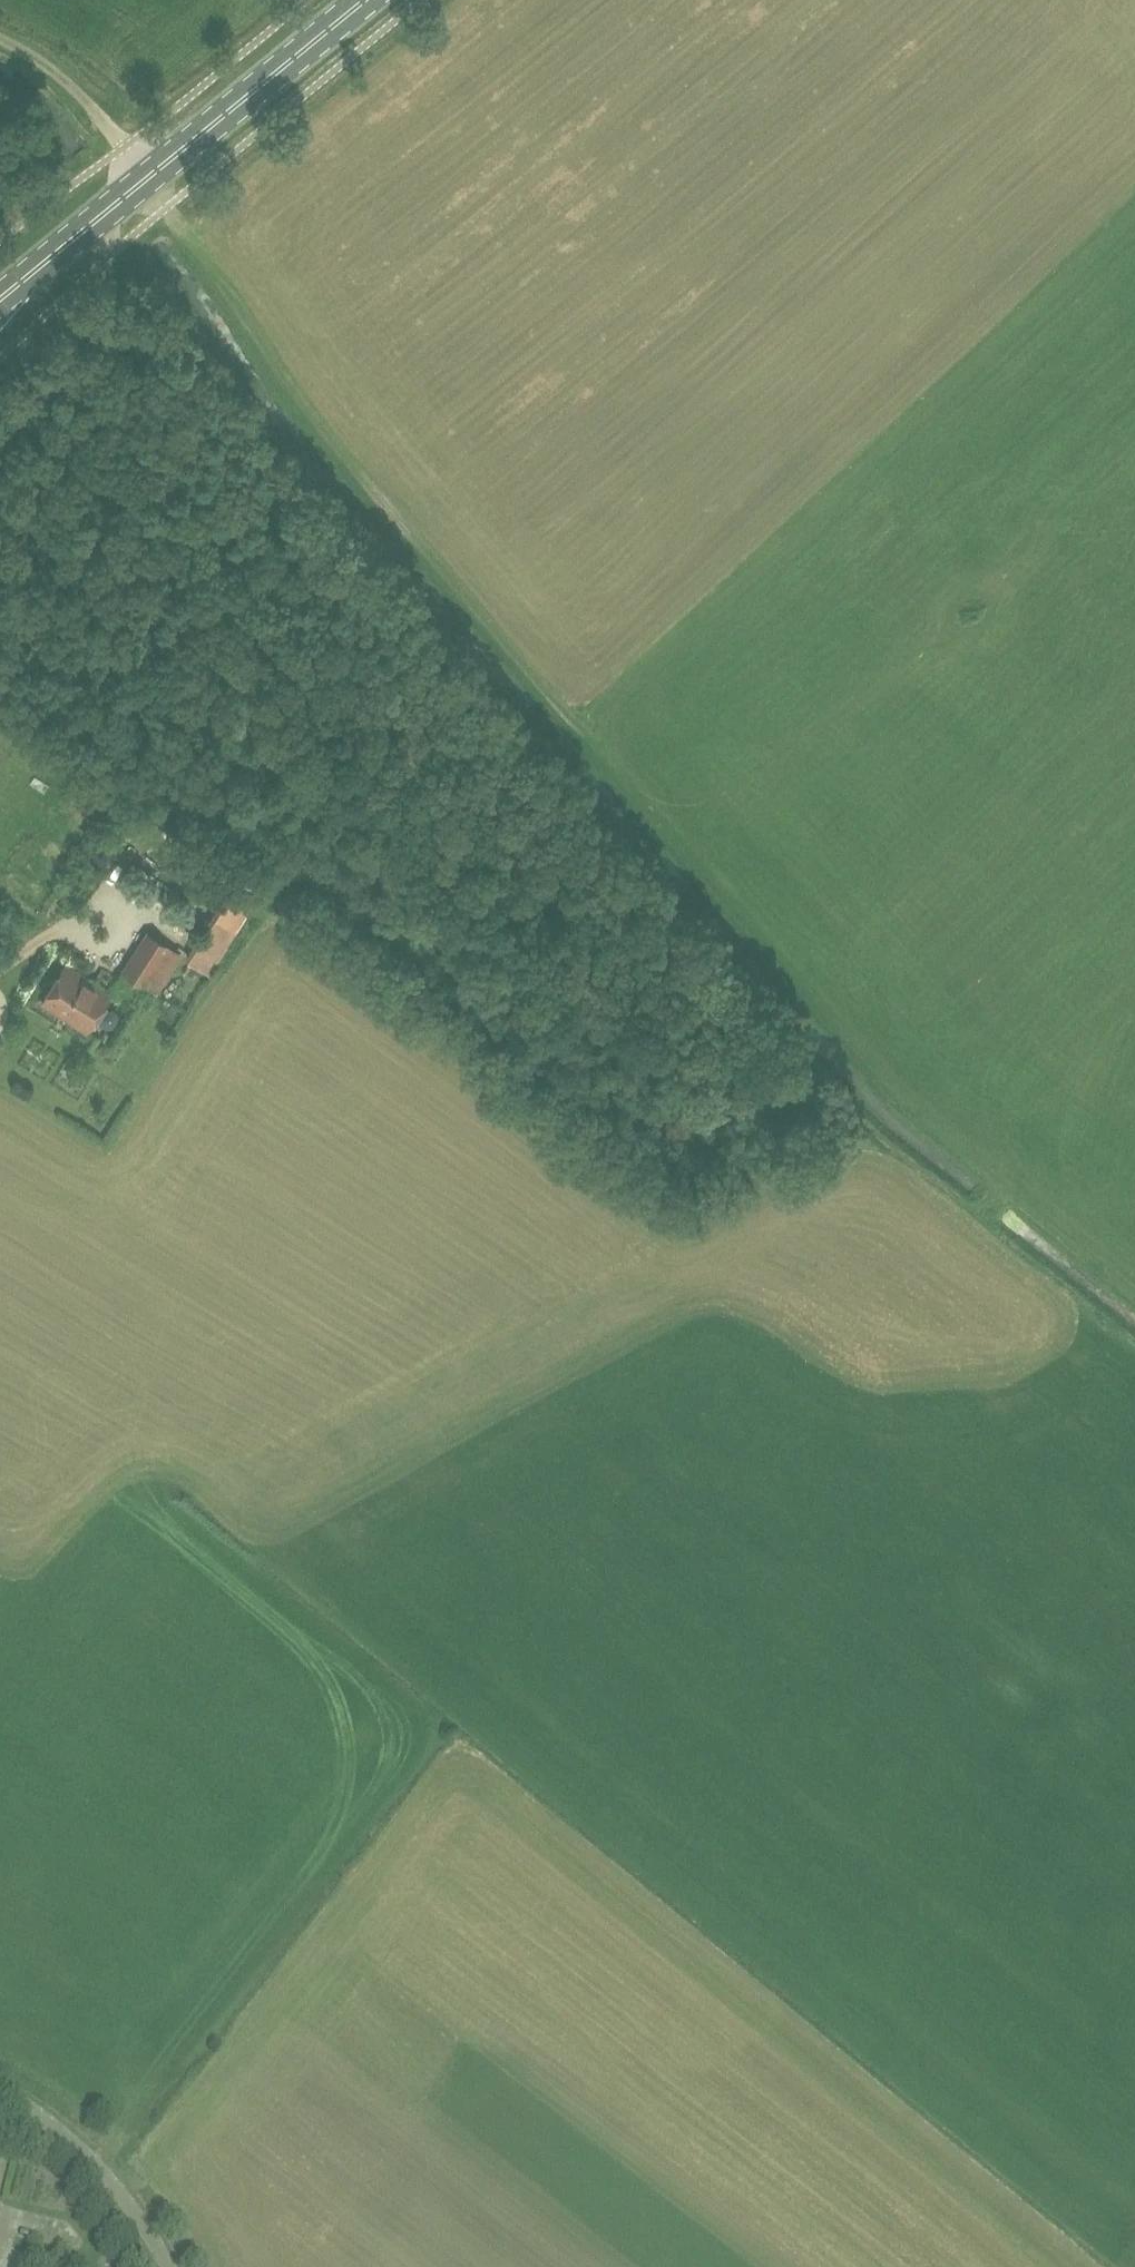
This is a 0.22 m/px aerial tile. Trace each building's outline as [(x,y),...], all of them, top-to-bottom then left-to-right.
[(166,946),(148,934),(124,972),(143,984),(166,946)] [(212,964),(192,951),(187,961),(206,974),(212,964)] [(64,966),(42,1002),(87,1030),(110,994),(64,966)]
